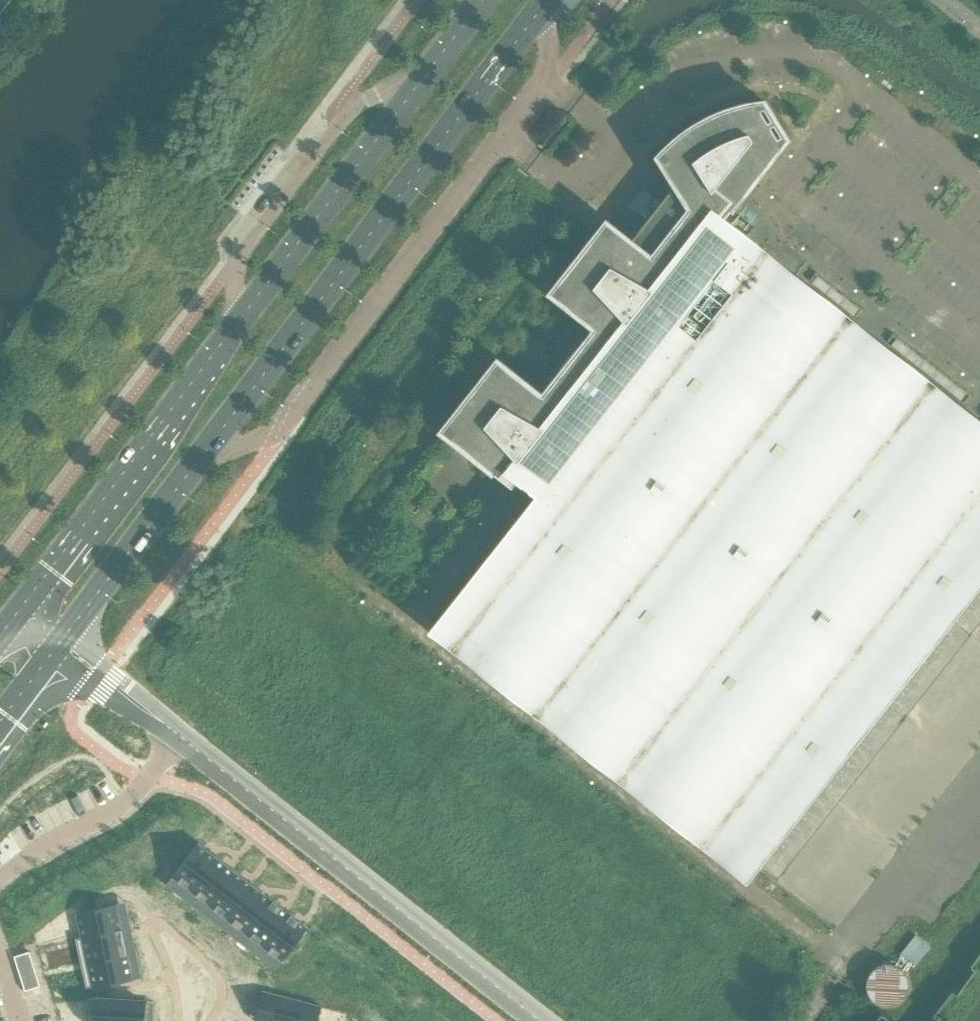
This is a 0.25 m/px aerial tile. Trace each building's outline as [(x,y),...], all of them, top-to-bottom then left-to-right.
[(11,0),(0,0),(0,15),(11,0)] [(979,434),(979,432),(979,427),(979,425),(979,424),(979,422),(977,421),(975,420),(973,421),(970,419),(966,424),(777,275),(783,266),(789,270),(790,269),(747,234),(754,225),(752,224),(753,221),(752,219),(750,217),(748,217),(745,218),(744,217),(744,214),(743,212),(741,210),(739,210),(737,211),(735,210),(728,219),(725,216),(731,208),(787,136),(765,100),(752,101),(741,104),(729,107),(717,112),(706,117),(696,123),(686,130),(676,137),(667,145),(659,154),(676,182),(660,202),(650,194),(646,199),(644,198),(641,199),(640,201),(640,204),(641,206),(637,211),(646,219),(631,238),(607,220),(551,290),(597,326),(586,340),(581,336),(574,343),(567,351),(561,359),(555,367),(550,376),(555,380),(544,394),(498,358),(443,429),(495,470),(513,484),(519,477),(539,493),(435,627),(430,624),(429,626),(461,650),(462,649),(458,646),(465,637),(730,846),(723,854),(719,852),(718,853),(750,878),(751,877),(747,873),(979,578),(979,435),(979,434)] [(198,841),(173,874),(192,888),(217,856),(198,841)] [(217,856),(192,888),(210,902),(235,870),(217,856)] [(235,870),(210,902),(228,916),(253,884),(235,870)] [(253,884),(228,916),(247,930),(271,898),(253,884)] [(271,898),(247,930),(265,944),(290,912),(271,898)] [(83,936),(76,937),(76,938),(122,929),(116,904),(77,912),(83,936)] [(290,912),(265,944),(283,959),(308,926),(290,912)] [(122,929),(76,938),(81,962),(127,952),(122,929)] [(29,950),(22,953),(25,964),(33,962),(29,950)] [(127,952),(81,962),(86,986),(132,976),(127,952)] [(22,953),(14,955),(18,967),(25,964),(22,953)] [(33,962),(25,964),(29,976),(36,973),(33,962)] [(25,964),(18,967),(21,978),(29,976),(25,964)] [(36,973),(29,976),(33,987),(40,985),(36,973)] [(29,976),(21,978),(25,989),(33,987),(29,976)] [(264,1020),(318,1020),(322,1005),(272,992),(264,1020)] [(86,1020),(143,1020),(144,1001),(88,998),(86,1020)]
